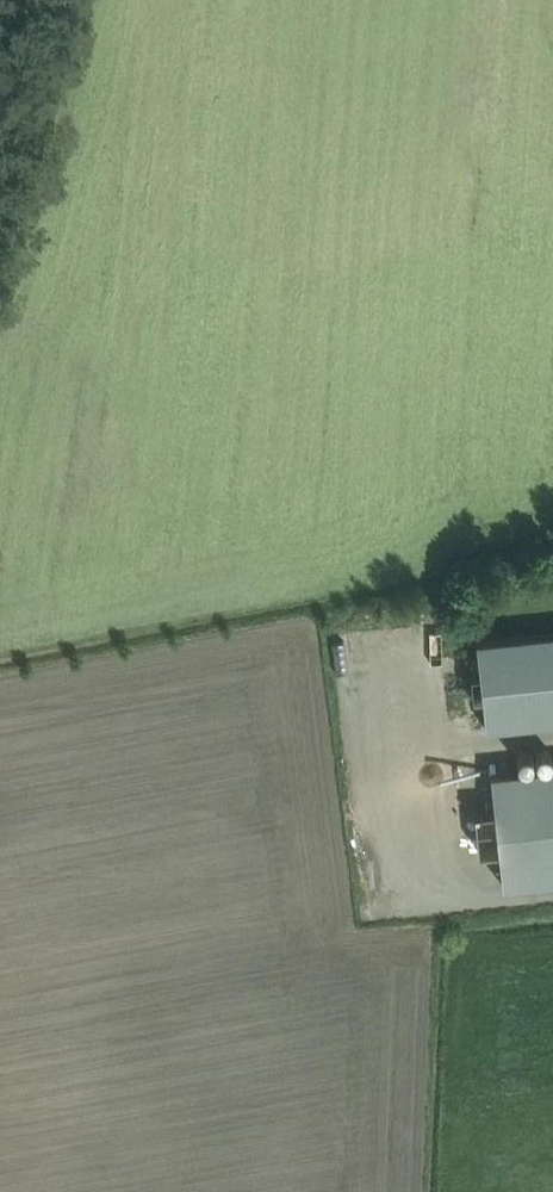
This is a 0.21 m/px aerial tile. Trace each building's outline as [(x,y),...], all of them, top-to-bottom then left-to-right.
[(477,640),(486,726),(552,719),(552,632),(477,640)] [(490,771),(494,809),(475,811),(479,850),(499,848),(503,884),(552,879),(552,765),(490,771)]
